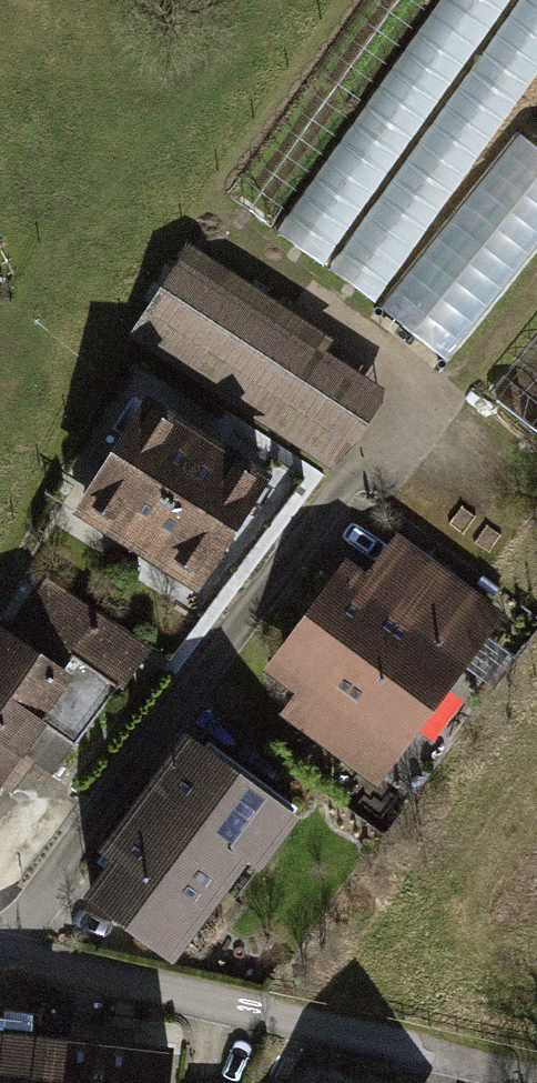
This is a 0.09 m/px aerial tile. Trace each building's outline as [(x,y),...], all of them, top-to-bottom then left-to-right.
[(246,207),(459,359),(536,254),(536,146),(521,133),(536,112),(536,0),(398,0),(246,207)] [(191,252),(132,347),(324,468),(383,389),(325,353),(332,340),(191,252)] [(491,398),(536,432),(536,340),(491,398)] [(211,432),(145,392),(73,510),(138,550),(211,432)] [(277,473),(211,433),(139,551),(204,591),(277,473)] [(365,572),(345,557),(264,667),(300,691),(282,713),(378,783),(511,610),(394,535),(365,572)] [(0,627),(0,775),(38,796),(148,654),(40,577),(0,627)] [(302,806),(191,730),(84,885),(179,950),(245,853),(262,865),(302,806)] [(35,1025),(0,1021),(0,1082),(28,1082),(35,1025)] [(28,1082),(96,1082),(102,1032),(35,1025),(28,1082)] [(96,1082),(169,1082),(173,1040),(102,1032),(96,1082)] [(287,1082),(324,1082),(293,1069),(287,1082)]
